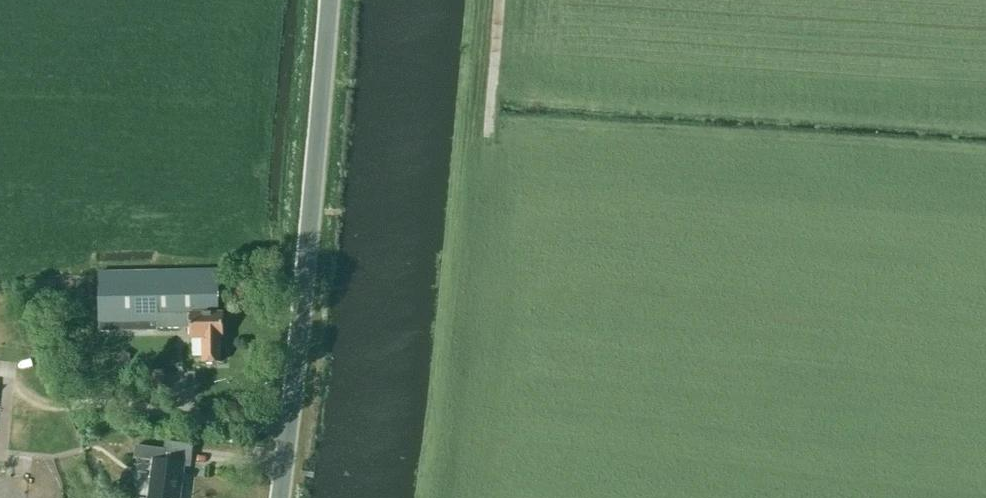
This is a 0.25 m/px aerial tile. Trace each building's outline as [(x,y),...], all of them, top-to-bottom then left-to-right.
[(217,313),(218,270),(98,272),(99,322),(157,321),(157,329),(191,328),(191,339),(202,338),(202,363),(221,362),(220,338),(222,338),(222,313),(217,313)] [(183,466),(190,467),(192,445),(165,442),(164,449),(136,446),(134,458),(154,461),(149,497),(179,497),(183,466)]
